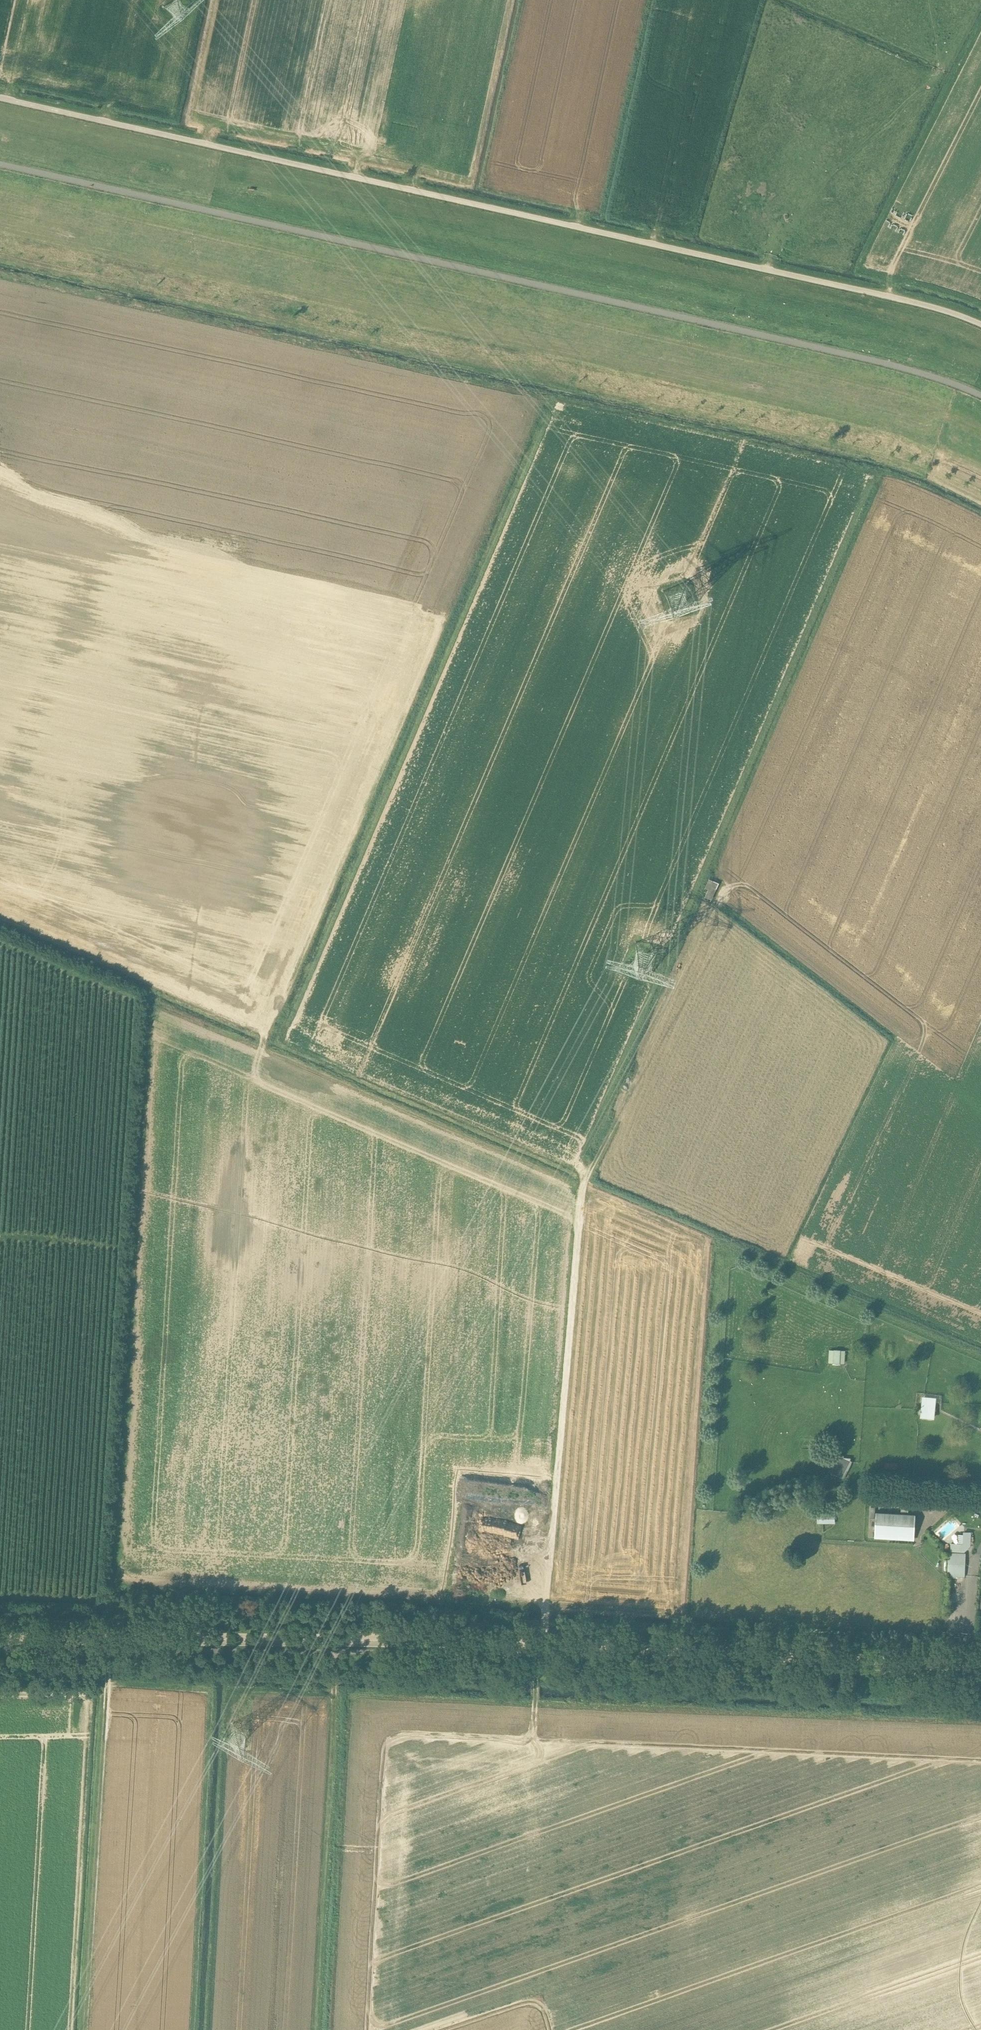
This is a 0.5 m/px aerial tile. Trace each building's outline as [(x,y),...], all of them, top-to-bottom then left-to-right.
[(710,877),(701,897),(711,900),(719,880),(710,877)] [(844,1364),(845,1351),(829,1350),(828,1363),(844,1364)] [(921,1416),(934,1417),(935,1400),(923,1398),(921,1416)] [(842,1478),(851,1462),(837,1455),(829,1471),(842,1478)] [(915,1534),(916,1514),(876,1512),(874,1538),(914,1540),(915,1534)] [(817,1524),(835,1524),(835,1514),(817,1514),(817,1524)] [(964,1532),(963,1544),(950,1543),(950,1551),(964,1552),(970,1547),(971,1532),(964,1532)] [(966,1554),(950,1553),(949,1575),(965,1576),(966,1554)]
